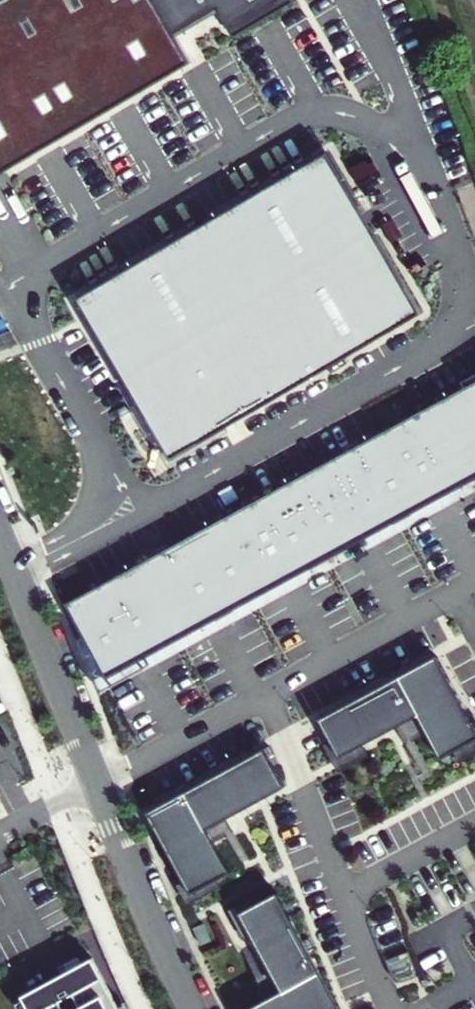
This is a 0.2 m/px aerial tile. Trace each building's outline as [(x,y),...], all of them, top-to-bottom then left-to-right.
[(0,1),(0,174),(194,61),(179,37),(223,10),(232,28),(280,0),(2,0),(0,1)] [(424,313),(333,157),(83,301),(175,460),(424,313)] [(67,601),(107,674),(474,476),(474,382),(67,601)] [(436,657),(317,721),(330,743),(339,759),(363,746),(397,728),(416,717),(426,735),(440,761),(454,753),(474,742),(474,729),(473,725),(436,657)] [(416,717),(397,728),(407,746),(426,735),(416,717)] [(454,753),(460,765),(474,756),(474,742),(454,753)] [(339,759),(330,743),(324,747),(338,774),(369,758),(363,746),(339,759)] [(281,791),(260,752),(142,816),(179,885),(186,897),(213,883),(227,876),(211,846),(203,832),(223,822),(281,791)] [(230,835),(223,822),(203,832),(211,846),(230,835)] [(186,897),(179,885),(173,888),(184,908),(218,890),(213,883),(186,897)] [(276,894),(253,907),(238,915),(251,939),(269,973),(280,993),(266,1001),(250,1008),(338,1008),(276,894)] [(238,915),(253,907),(250,900),(227,912),(244,943),(251,939),(238,915)] [(223,949),(216,932),(205,937),(211,954),(223,949)] [(408,953),(386,962),(393,979),(396,983),(401,984),(414,978),(416,975),(416,972),(408,953)] [(95,960),(24,999),(29,1008),(121,1008),(95,960)] [(280,993),(269,973),(255,980),(266,1001),(280,993)]
